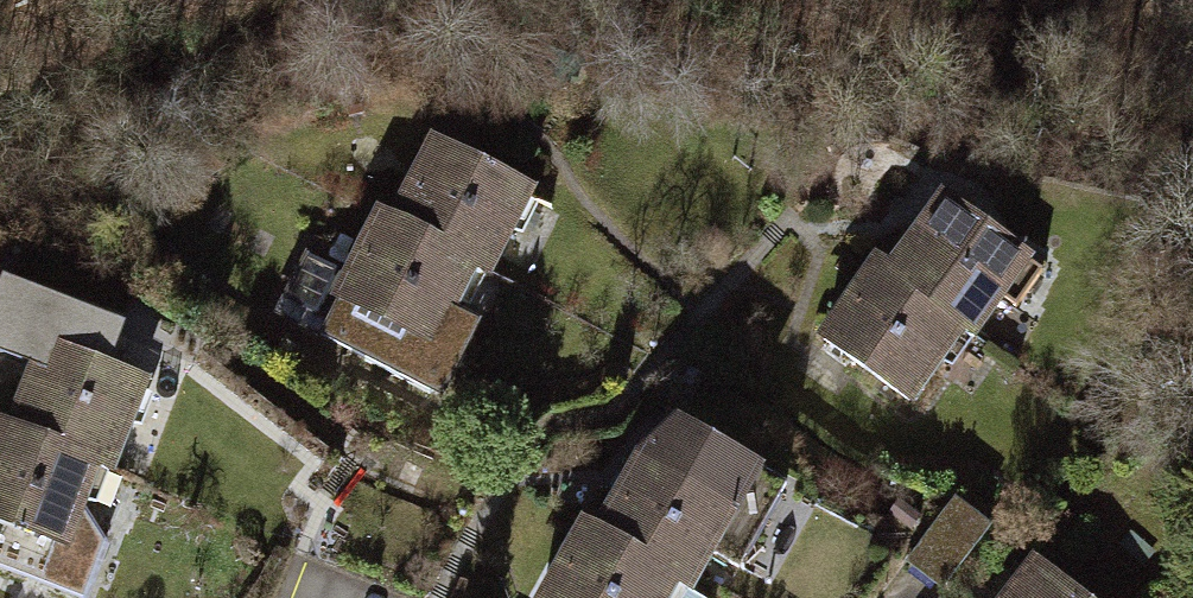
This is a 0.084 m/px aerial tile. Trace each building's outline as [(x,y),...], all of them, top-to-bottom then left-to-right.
[(536,181),(430,128),(390,208),(483,252),(477,265),(491,272),(536,181)] [(1038,255),(940,184),(887,262),(970,326),(982,334),(1038,255)] [(390,208),(376,202),(329,294),(335,296),(319,332),(448,390),(483,319),(457,308),(477,265),(483,252),(390,208)] [(887,262),(873,252),(817,332),(916,401),(970,326),(887,262)] [(3,274),(0,281),(0,355),(27,364),(6,417),(101,453),(96,465),(114,472),(151,375),(109,358),(122,320),(3,274)] [(634,449),(594,519),(683,571),(678,581),(693,588),(767,461),(679,409),(634,449)] [(0,415),(0,521),(66,544),(96,465),(101,453),(6,417),(0,415)] [(583,513),(535,597),(670,597),(678,581),(683,571),(594,519),(583,513)] [(996,597),(1097,597),(1033,549),(996,597)]
